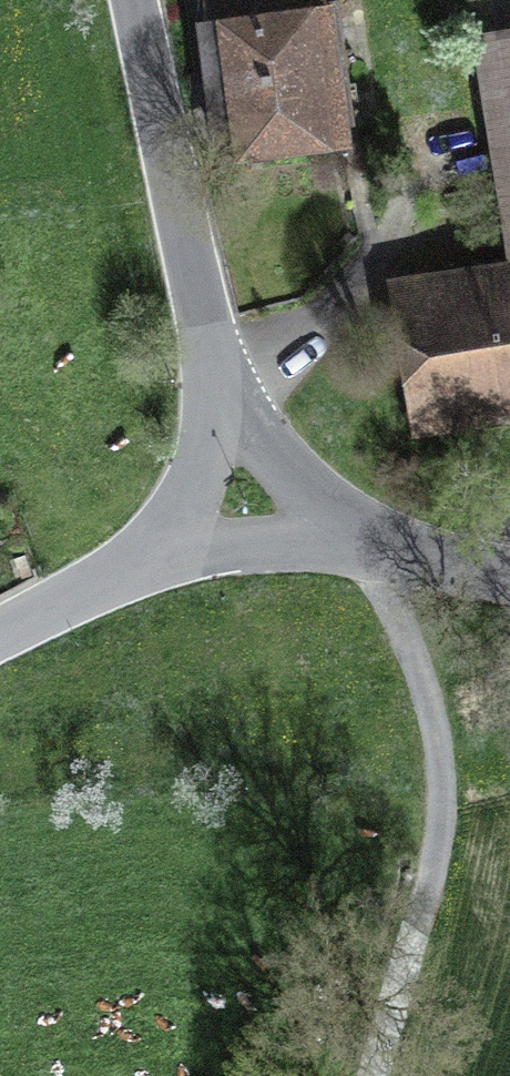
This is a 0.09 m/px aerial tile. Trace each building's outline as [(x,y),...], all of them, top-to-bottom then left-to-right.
[(230,150),(328,139),(321,75),(342,72),(335,7),(314,9),(313,0),(213,0),(213,3),(185,6),(194,85),(222,82),(230,150)] [(475,46),(509,236),(509,40),(475,46)] [(442,406),(509,396),(509,297),(491,300),(489,287),(424,298),(442,406)]
